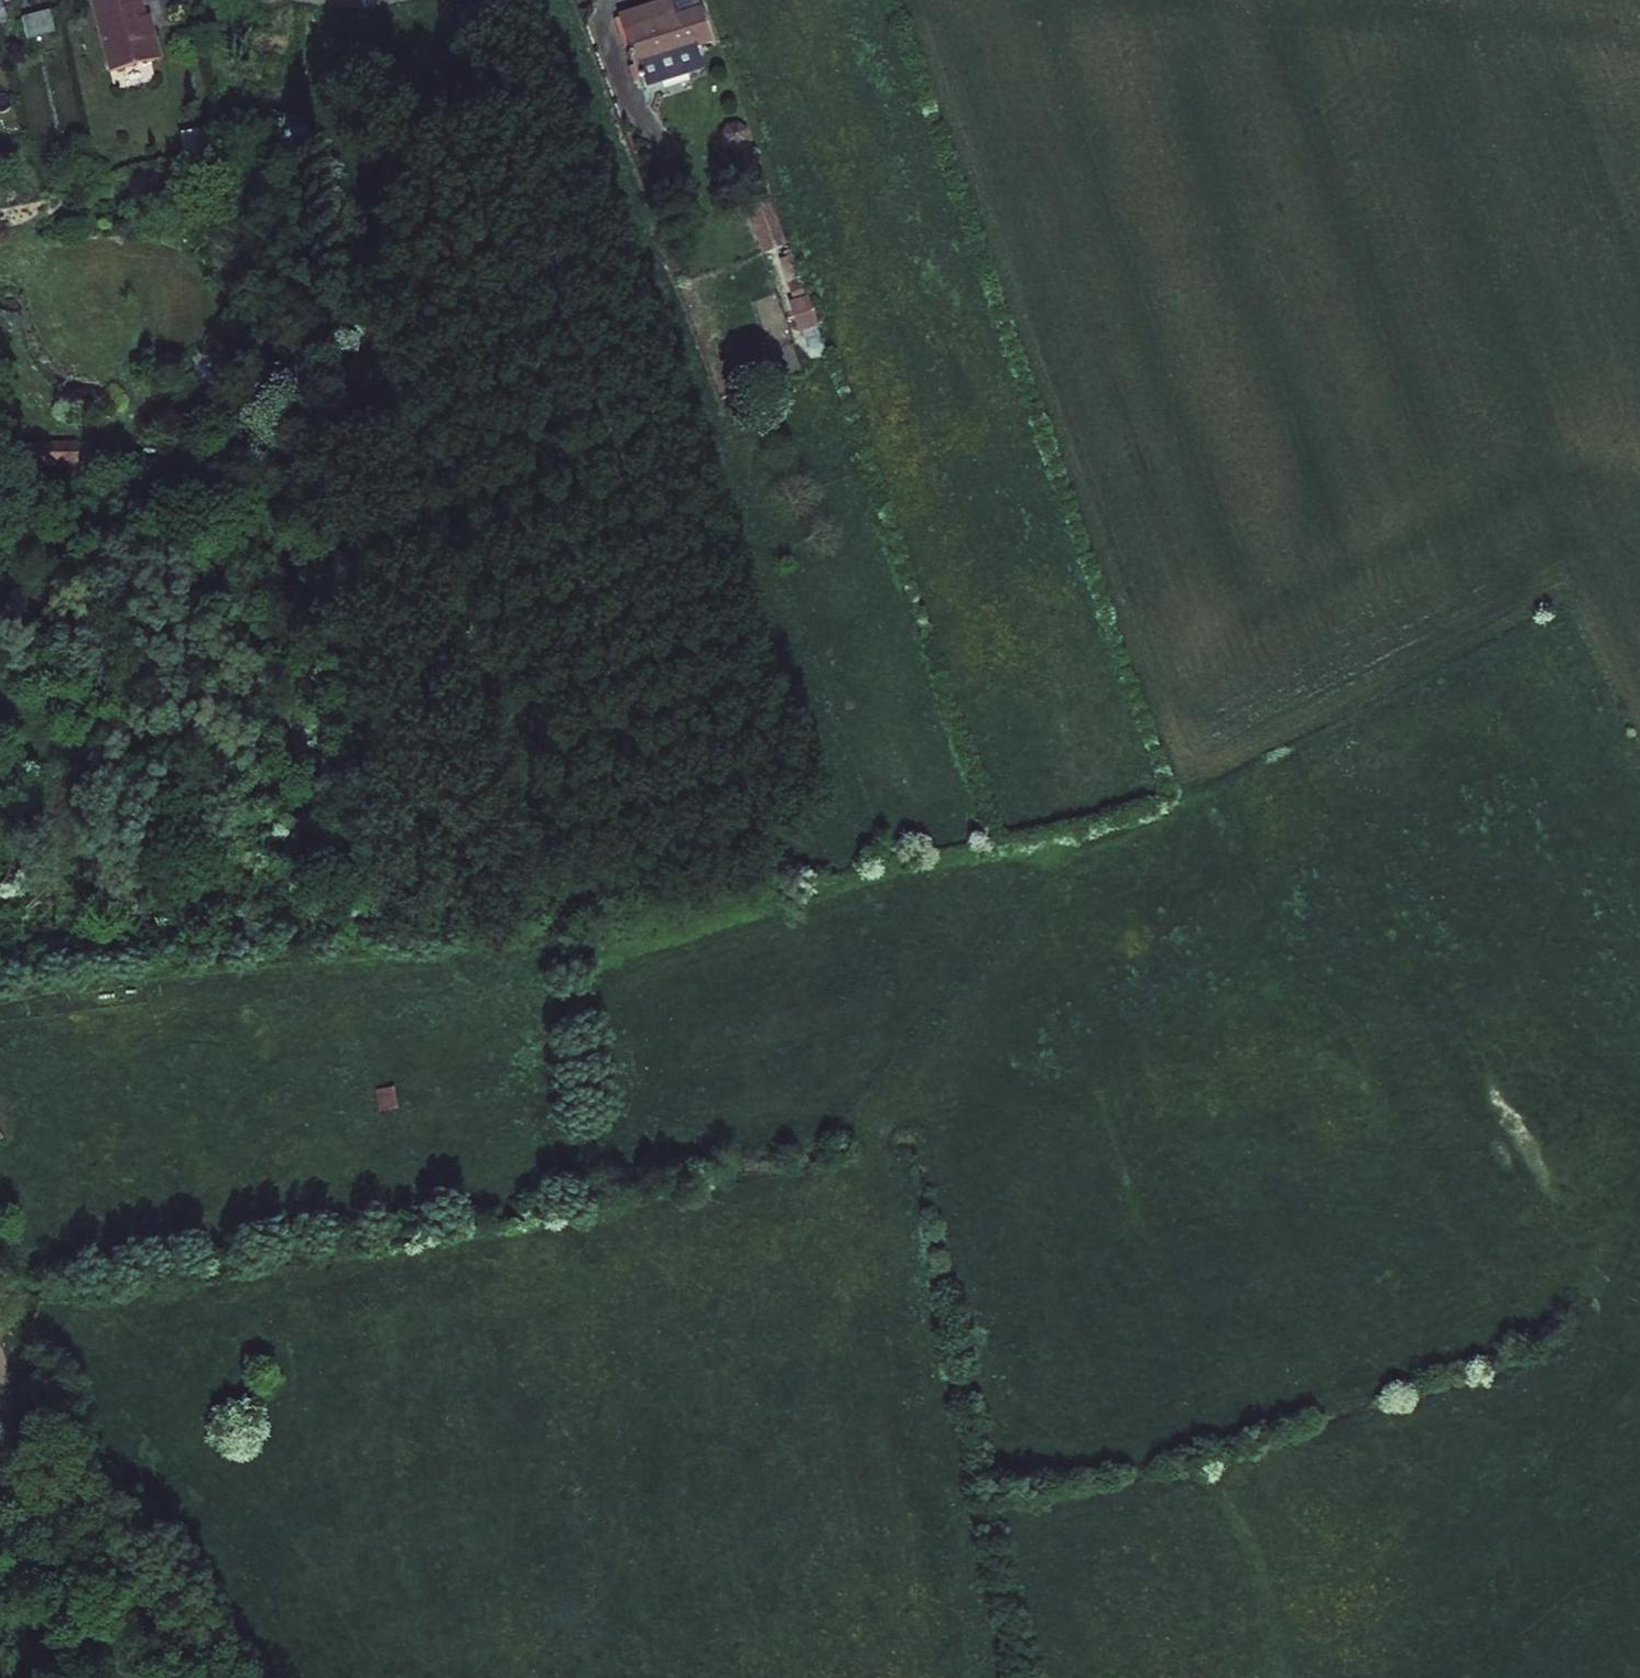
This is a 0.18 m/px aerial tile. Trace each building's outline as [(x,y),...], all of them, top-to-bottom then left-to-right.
[(20,18),(14,0),(0,0),(0,24),(20,18)] [(118,76),(169,63),(161,30),(153,32),(145,0),(99,0),(118,76)] [(631,29),(652,86),(709,65),(699,38),(715,32),(705,3),(631,29)] [(35,14),(42,33),(69,24),(62,5),(35,14)] [(749,141),(752,137),(753,132),(752,127),(750,124),(745,121),(741,120),(736,120),(732,123),(729,127),(728,132),(729,137),(732,141),(736,144),(741,145),(745,144),(749,141)] [(751,198),(769,249),(792,241),(773,190),(751,198)] [(799,333),(816,327),(793,254),(776,260),(799,333)] [(15,469),(76,470),(77,443),(15,442),(15,469)]
